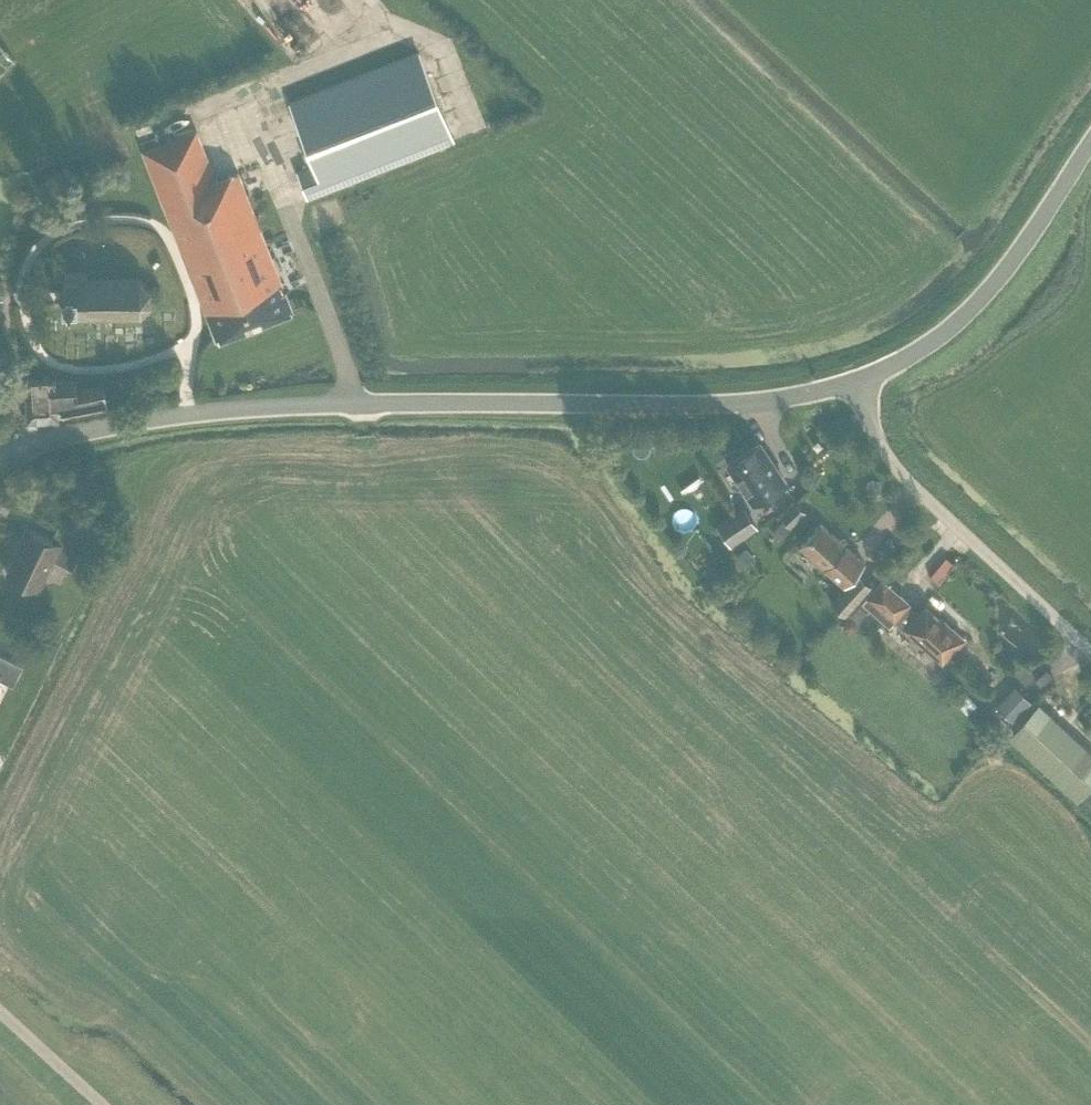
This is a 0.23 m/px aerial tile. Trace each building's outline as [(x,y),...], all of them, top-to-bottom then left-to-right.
[(418,52),(289,102),(314,164),(296,171),(307,198),(453,140),(418,52)] [(215,178),(196,130),(143,150),(217,341),(293,311),(262,232),(237,170),(215,178)] [(132,279),(87,279),(87,272),(65,272),(65,279),(64,279),(64,289),(64,303),(64,313),(132,312),(141,303),(141,288),(132,279)] [(77,388),(75,377),(56,381),(56,378),(25,380),(28,422),(58,421),(58,416),(107,406),(103,383),(77,388)] [(12,417),(0,417),(0,431),(12,431),(12,428),(12,425),(12,417)] [(783,481),(757,443),(729,462),(755,500),(783,481)] [(779,514),(790,525),(804,511),(794,499),(779,514)] [(837,510),(836,509),(832,505),(824,513),(831,521),(839,512),(837,510)] [(743,507),(717,524),(730,543),(756,526),(743,507)] [(782,518),(771,529),(780,538),(791,527),(782,518)] [(800,545),(844,584),(830,600),(845,613),(871,584),(856,571),(864,562),(820,522),(800,545)] [(72,568),(87,537),(59,524),(52,539),(27,527),(19,543),(20,544),(7,572),(40,588),(54,559),(72,568)] [(752,555),(749,552),(745,549),(737,558),(747,567),(755,558),(752,555)] [(860,605),(867,612),(870,608),(890,625),(896,617),(907,626),(906,627),(943,659),(953,647),(955,649),(965,637),(953,626),(951,628),(925,605),(915,616),(905,607),(909,602),(883,579),(860,605)] [(856,619),(855,619),(853,617),(847,618),(843,622),(844,629),(848,631),(854,631),(858,627),(858,622),(856,619)] [(13,684),(23,665),(0,654),(0,678),(13,684)] [(1015,687),(990,712),(1008,729),(1032,704),(1015,687)] [(1071,737),(1036,706),(1013,732),(1048,763),(1071,737)] [(1071,737),(1048,763),(1083,793),(1090,784),(1090,755),(1071,737)]
